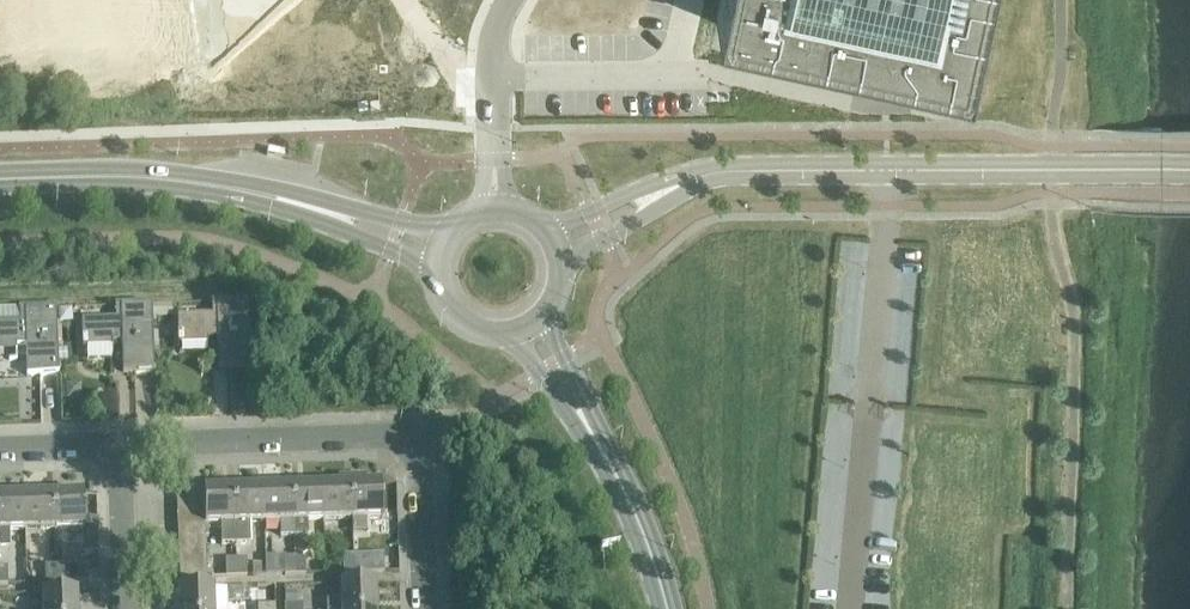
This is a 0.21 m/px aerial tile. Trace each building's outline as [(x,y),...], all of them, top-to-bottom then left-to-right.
[(716,24),(881,60),(968,79),(975,44),(985,0),(722,0),(716,24)] [(220,340),(221,371),(251,370),(249,303),(219,304),(219,318),(180,319),(181,342),(220,340)] [(122,344),(123,375),(155,374),(153,306),(121,307),(121,321),(81,322),(82,345),(122,344)] [(29,377),(60,376),(58,309),(26,310),(27,323),(0,324),(0,347),(27,346),(29,377)] [(364,475),(351,476),(353,519),(353,534),(368,534),(368,519),(383,518),(382,482),(365,483),(364,475)] [(339,484),(323,485),(324,520),(353,519),(351,476),(339,476),(339,484)] [(323,485),(293,486),(296,537),(308,536),(308,521),(324,520),(323,485)] [(293,486),(263,487),(264,522),(281,522),(281,537),(296,537),(293,486)] [(263,487),(234,488),(236,545),(250,545),(250,523),(264,522),(263,487)] [(204,498),(205,512),(205,525),(221,524),(222,545),(236,545),(234,488),(204,489),(204,498)] [(24,495),(25,531),(55,530),(54,494),(24,495)] [(54,494),(55,530),(85,529),(84,494),(54,494)] [(10,547),(10,532),(25,531),(24,495),(0,496),(0,547),(10,547)] [(177,499),(178,512),(205,512),(204,498),(177,499)] [(178,512),(178,526),(205,525),(205,512),(178,512)] [(178,526),(179,539),(206,539),(205,525),(178,526)] [(179,539),(179,553),(206,552),(206,539),(179,539)] [(179,553),(180,566),(207,566),(206,552),(179,553)] [(384,552),(354,553),(355,573),(385,572),(384,552)] [(355,573),(354,553),(343,553),(344,574),(355,573)] [(296,575),(296,557),(284,558),(285,576),(296,575)] [(305,557),(296,557),(296,575),(306,575),(305,557)] [(237,577),(236,559),(225,560),(226,577),(237,577)] [(247,559),(236,559),(237,577),(247,576),(247,559)] [(66,566),(56,567),(57,584),(67,584),(66,566)] [(207,566),(180,566),(180,580),(207,579),(207,566)] [(57,584),(56,567),(45,567),(46,584),(57,584)] [(376,585),(342,586),(342,599),(326,599),(327,608),(377,608),(376,585)] [(180,608),(216,608),(215,591),(179,592),(180,608)] [(43,608),(79,608),(79,593),(43,594),(43,608)]
